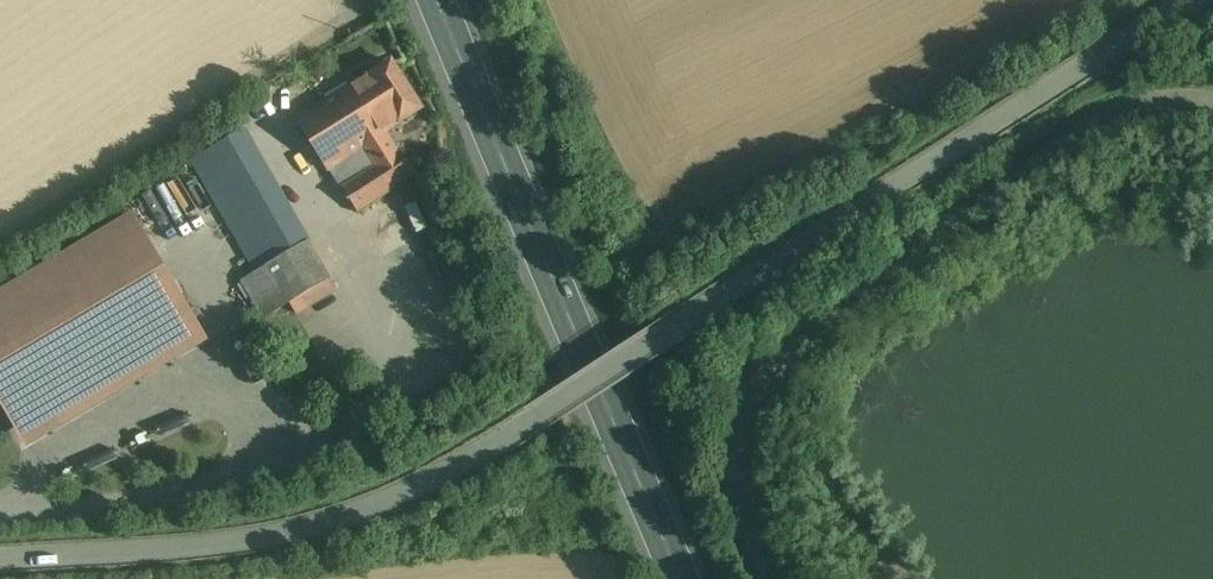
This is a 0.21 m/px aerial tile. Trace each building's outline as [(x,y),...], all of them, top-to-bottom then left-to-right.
[(421,110),(391,63),(351,89),(364,108),(368,115),(381,135),(421,110)] [(244,131),(192,161),(204,182),(256,152),(244,131)] [(309,243),(256,152),(204,182),(255,273),(256,274),(309,243)] [(131,217),(0,294),(0,398),(29,447),(205,343),(131,217)] [(309,243),(256,274),(255,273),(241,281),(262,318),(330,279),(309,243)]
